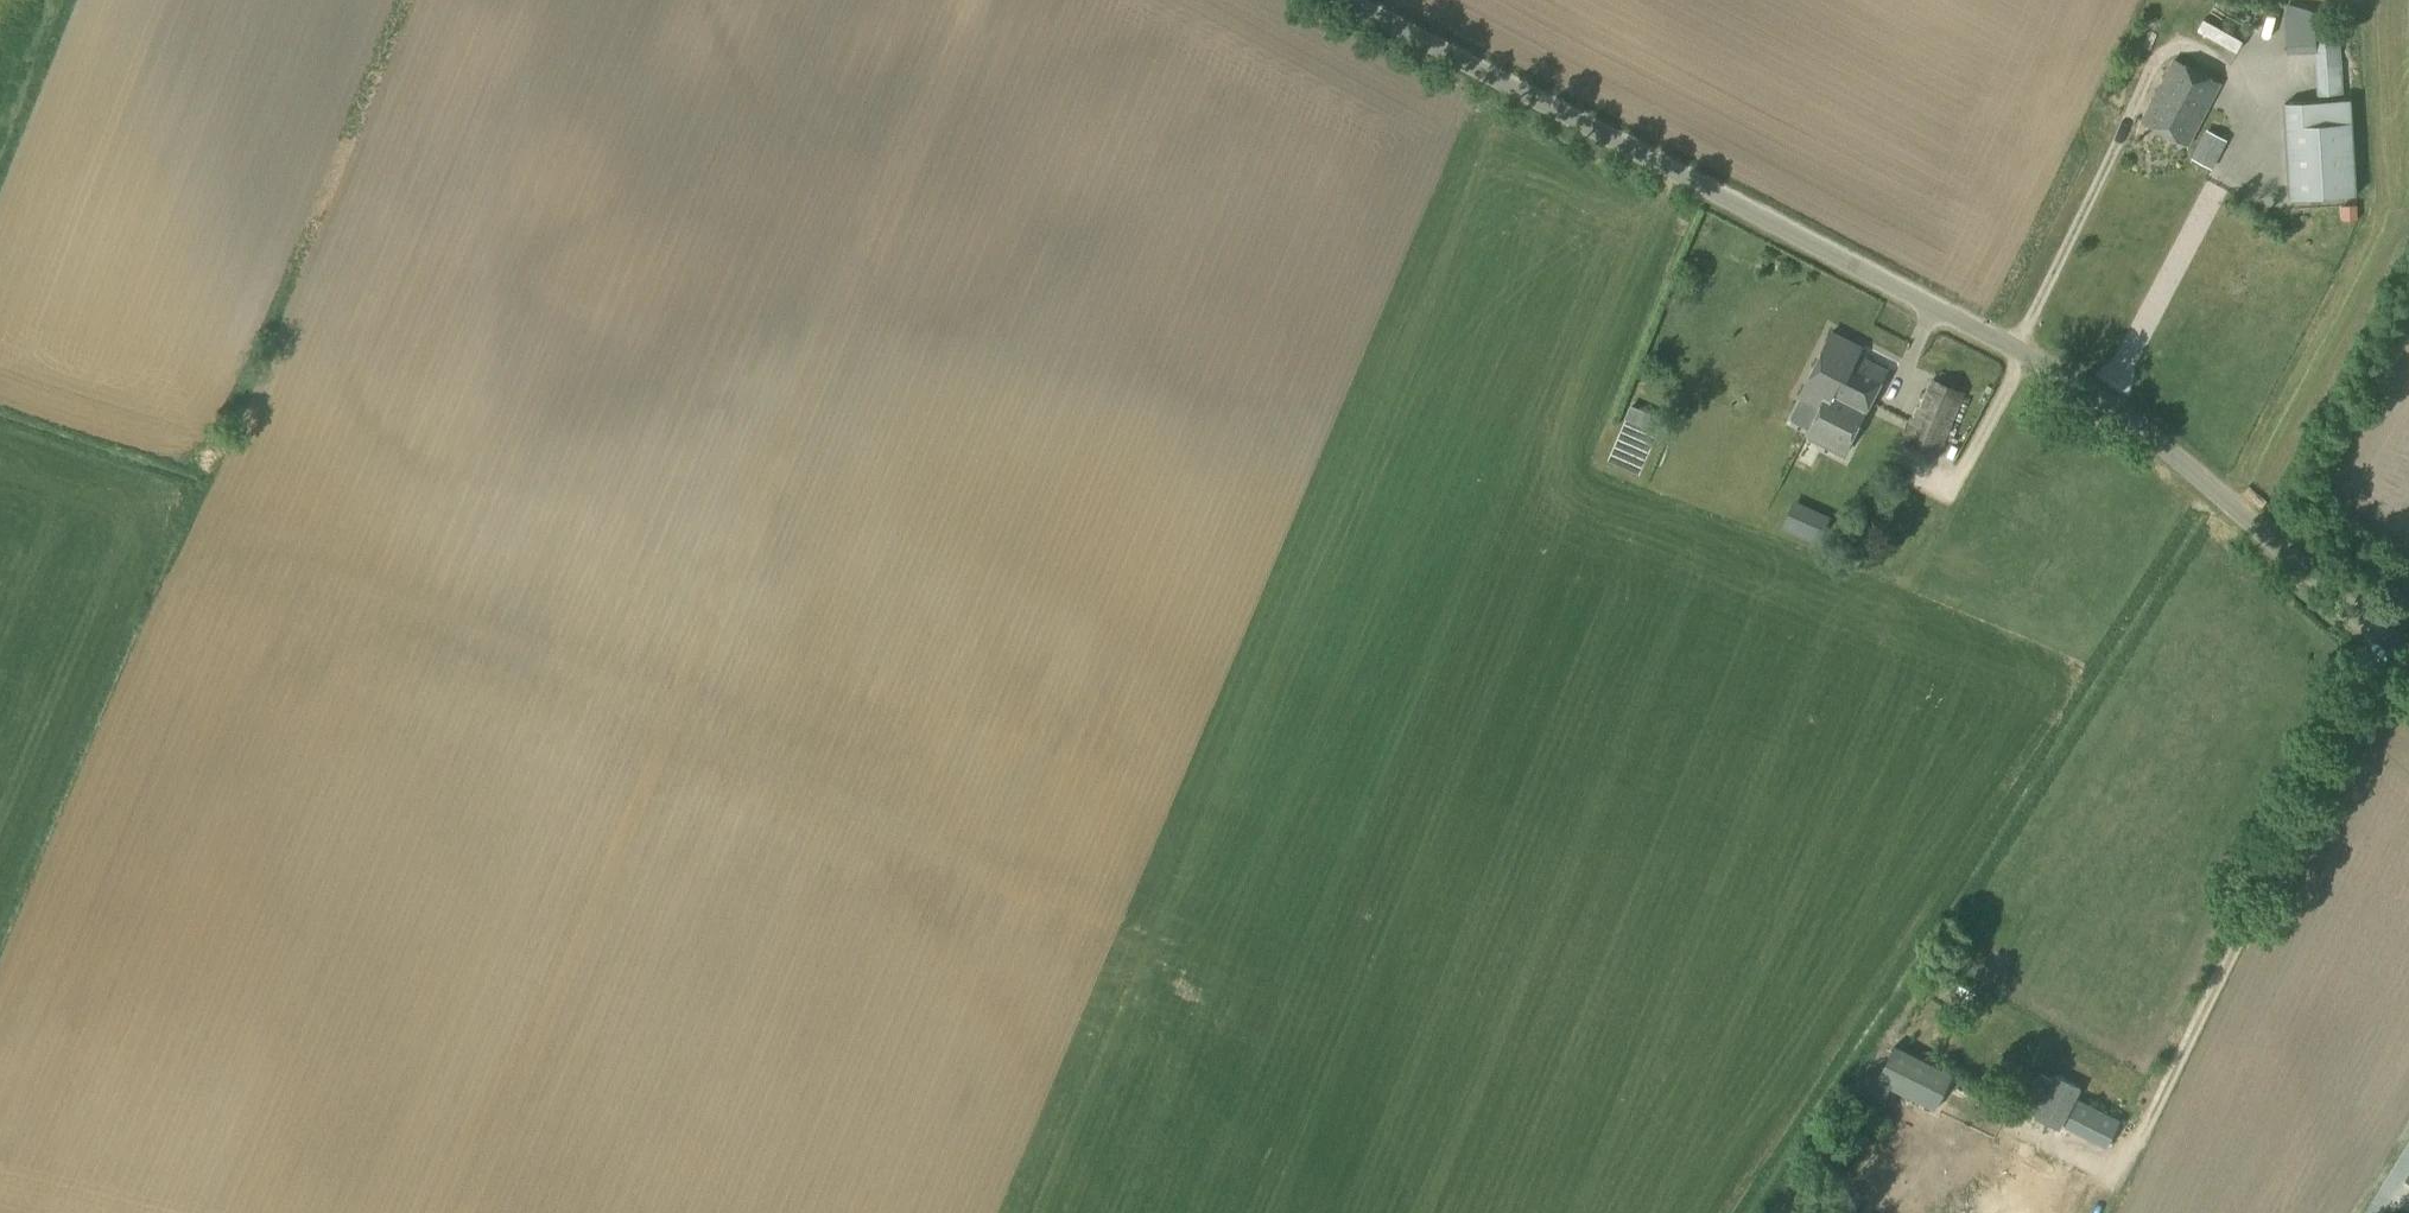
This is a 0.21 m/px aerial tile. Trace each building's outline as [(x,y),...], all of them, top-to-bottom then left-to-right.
[(2313,24),(2314,40),(2339,39),(2338,23),(2313,24)] [(2187,145),(2219,84),(2171,59),(2139,119),(2187,145)] [(2341,65),(2315,67),(2316,95),(2342,94),(2341,65)] [(2350,100),(2284,104),(2284,107),(2290,199),(2356,195),(2350,100)] [(2201,137),(2195,150),(2216,161),(2227,140),(2216,134),(2212,143),(2201,137)] [(2357,219),(2357,204),(2341,205),(2342,220),(2357,219)] [(1673,323),(1684,328),(1692,311),(1681,306),(1673,323)] [(1841,385),(1869,400),(1885,369),(1857,355),(1861,345),(1830,330),(1801,388),(1822,399),(1817,407),(1819,407),(1821,404),(1830,408),(1841,385)] [(1934,456),(1961,391),(1935,380),(1923,409),(1920,408),(1905,444),(1934,456)] [(1650,414),(1630,405),(1624,418),(1644,427),(1650,414)] [(1788,512),(1781,529),(1818,545),(1826,528),(1788,512)] [(1956,1077),(1897,1045),(1877,1080),(1936,1112),(1956,1077)]
